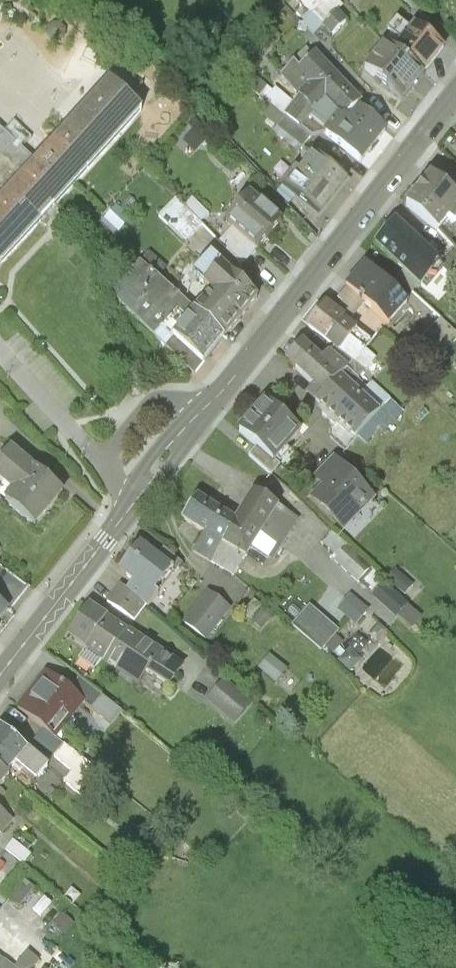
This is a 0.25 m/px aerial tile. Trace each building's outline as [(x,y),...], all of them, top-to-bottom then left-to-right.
[(346,24),(327,3),(314,15),(333,36),(346,24)] [(415,25),(410,31),(397,21),(388,32),(393,36),(385,45),(422,74),(444,48),(415,25)] [(421,76),(382,48),(366,69),(403,99),(421,76)] [(314,55),(300,69),(294,63),(282,76),(302,100),(313,112),(326,101),(327,100),(324,97),(340,82),(314,55)] [(361,105),(340,82),(324,97),(327,100),(326,101),(344,121),(347,118),(361,105)] [(1,264),(44,218),(141,113),(111,85),(37,164),(23,179),(0,157),(0,198),(3,201),(0,204),(0,267),(2,265),(1,264)] [(302,100),(288,117),(312,138),(319,129),(307,119),(313,112),(302,100)] [(360,112),(352,122),(347,118),(344,121),(326,101),(313,112),(307,119),(319,129),(362,163),(386,133),(360,112)] [(312,138),(288,117),(279,129),(303,149),(312,138)] [(0,131),(0,157),(23,179),(37,164),(0,131)] [(346,182),(314,156),(299,174),(296,171),(283,187),(319,216),(346,182)] [(431,178),(424,186),(422,185),(416,193),(417,194),(406,207),(437,232),(447,221),(454,226),(455,224),(455,212),(455,211),(455,210),(455,199),(431,178)] [(282,223),(250,196),(227,223),(237,231),(259,250),(282,223)] [(186,208),(169,225),(186,243),(203,226),(186,208)] [(439,265),(394,223),(375,244),(421,288),(438,267),(439,266),(439,265)] [(259,250),(237,231),(224,247),(243,266),(259,250)] [(177,299),(156,279),(168,267),(149,249),(108,293),(147,330),(177,299)] [(453,250),(439,265),(439,266),(438,267),(455,284),(455,283),(455,253),(453,250)] [(212,258),(206,258),(192,275),(204,286),(221,266),(212,258)] [(258,298),(221,266),(204,286),(212,293),(194,313),(224,340),(258,298)] [(406,305),(365,268),(347,288),(348,289),(364,304),(388,326),(406,305)] [(364,304),(348,289),(338,299),(344,304),(348,309),(340,318),(347,323),(364,304)] [(344,304),(334,314),(325,306),(309,327),(335,347),(339,351),(349,339),(365,351),(372,343),(347,323),(340,318),(348,309),(344,304)] [(224,340),(194,313),(166,347),(195,375),(224,340)] [(441,320),(422,338),(441,355),(455,342),(455,334),(441,320)] [(365,351),(349,339),(339,351),(355,364),(364,352),(365,351)] [(322,361),(302,342),(285,360),(314,386),(324,395),(341,377),(352,387),(358,381),(328,355),(327,355),(322,361)] [(364,352),(355,364),(339,351),(335,347),(328,355),(358,381),(374,361),(364,352)] [(352,387),(341,377),(324,395),(314,386),(307,393),(326,411),(322,415),(335,427),(339,422),(356,438),(376,418),(380,413),(352,387)] [(403,413),(372,384),(367,389),(358,381),(352,387),(380,413),(376,418),(387,429),(403,413)] [(300,433),(266,403),(240,433),(239,433),(256,448),(273,463),(275,462),(300,433)] [(273,463),(256,448),(249,457),(272,477),(281,467),(275,462),(273,463)] [(33,468),(9,449),(0,461),(0,480),(14,491),(6,501),(35,525),(62,491),(34,468),(33,468)] [(371,499),(335,464),(318,481),(326,489),(315,500),(344,528),(371,499)] [(236,525),(223,546),(245,560),(261,535),(278,507),(255,494),(236,525)] [(236,525),(197,500),(183,522),(206,536),(223,546),(236,525)] [(297,519),(278,507),(261,535),(280,547),(297,519)] [(338,558),(347,549),(332,534),(323,543),(338,558)] [(223,546),(206,536),(194,553),(212,564),(223,546)] [(157,559),(139,545),(120,572),(134,582),(127,592),(146,608),(148,610),(159,597),(155,594),(172,570),(157,559)] [(371,571),(347,549),(338,558),(335,562),(358,584),(371,571)] [(182,565),(164,550),(157,559),(172,570),(176,573),(182,565)] [(372,595),(396,616),(405,605),(381,585),(372,595)] [(127,592),(121,586),(107,604),(134,622),(146,608),(127,592)] [(359,624),(369,607),(346,594),(336,611),(359,624)] [(207,597),(185,625),(206,641),(227,613),(207,597)] [(321,650),(337,631),(308,605),(291,624),(321,650)] [(126,634),(89,609),(70,638),(104,662),(105,662),(126,634)] [(181,670),(126,634),(105,662),(138,685),(146,673),(169,688),(181,670)] [(269,653),(257,667),(276,683),(288,670),(269,653)] [(70,692),(47,673),(17,710),(54,739),(82,705),(83,704),(69,693),(70,692)] [(102,698),(79,680),(70,692),(69,693),(83,704),(82,705),(91,712),(102,698)] [(224,683),(208,701),(235,725),(251,707),(224,683)] [(0,729),(0,730),(0,772),(8,778),(21,762),(34,773),(42,763),(0,729)] [(92,770),(64,747),(54,758),(72,774),(64,783),(83,799),(93,788),(83,780),(92,770)] [(12,819),(18,812),(0,797),(0,809),(12,819)] [(3,813),(0,817),(0,834),(1,835),(12,821),(3,813)]
